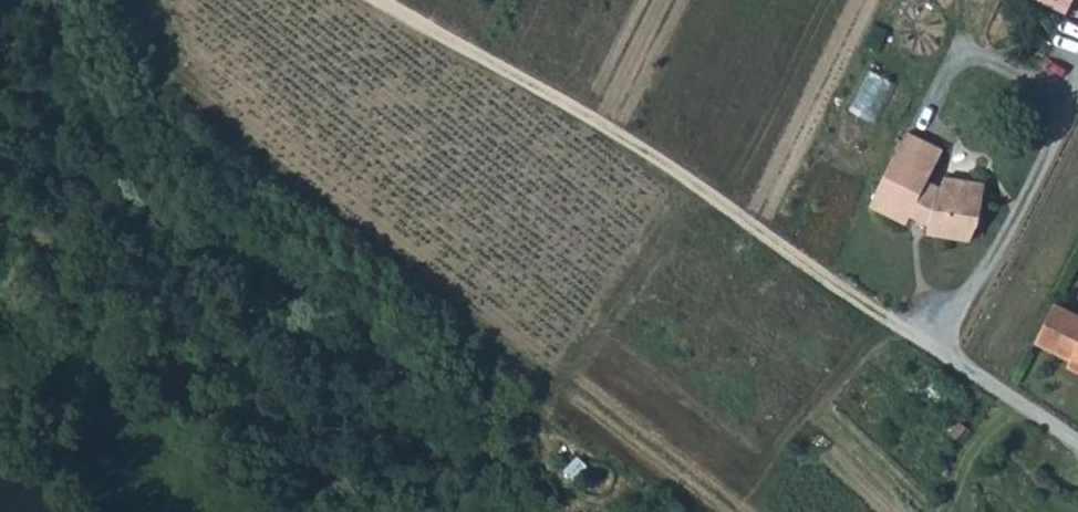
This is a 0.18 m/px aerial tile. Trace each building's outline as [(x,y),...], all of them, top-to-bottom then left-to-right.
[(1030,0),(1071,20),(1077,6),(1077,0),(1030,0)] [(947,149),(910,130),(908,135),(928,146),(944,154),(947,149)] [(908,135),(875,204),(894,214),(911,222),(916,213),(922,216),(939,183),(932,179),(942,158),(944,154),(928,146),(908,135)] [(939,183),(922,216),(935,222),(933,231),(974,239),(984,218),(989,179),(946,174),(945,185),(939,183)] [(1077,371),(1077,316),(1055,305),(1037,343),(1073,361),(1070,367),(1077,371)]
